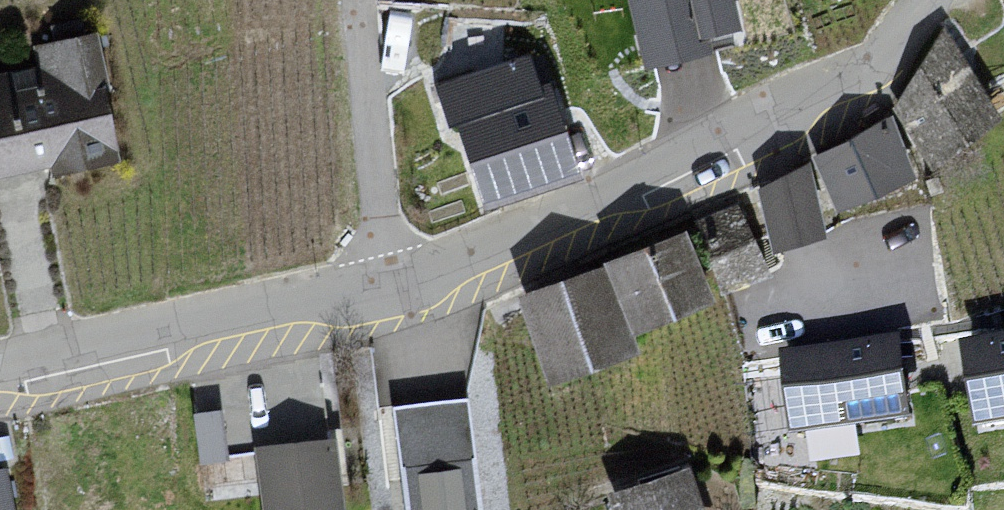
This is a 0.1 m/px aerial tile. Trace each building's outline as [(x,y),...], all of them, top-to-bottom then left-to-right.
[(737,0),(629,0),(646,69),(748,45),(737,0)] [(0,74),(0,184),(119,162),(96,35),(34,47),(22,70),(0,74)] [(994,119),(939,35),(889,112),(923,181),(994,119)] [(526,58),(437,87),(449,125),(455,124),(481,205),(573,175),(545,87),(536,90),(526,58)] [(910,185),(882,128),(811,163),(839,220),(910,185)] [(798,173),(746,187),(767,266),(818,253),(798,173)] [(731,208),(689,224),(716,298),(759,282),(731,208)] [(681,236),(594,268),(618,340),(709,304),(681,236)] [(594,268),(509,296),(539,386),(624,358),(618,340),(594,268)] [(903,338),(785,355),(798,442),(915,424),(903,338)] [(967,348),(981,435),(1003,431),(1003,342),(967,348)] [(392,408),(405,509),(480,509),(467,398),(392,408)] [(250,450),(258,509),(341,509),(331,439),(250,450)] [(608,494),(614,509),(703,509),(689,467),(608,494)] [(6,470),(0,471),(0,509),(14,509),(6,470)]
